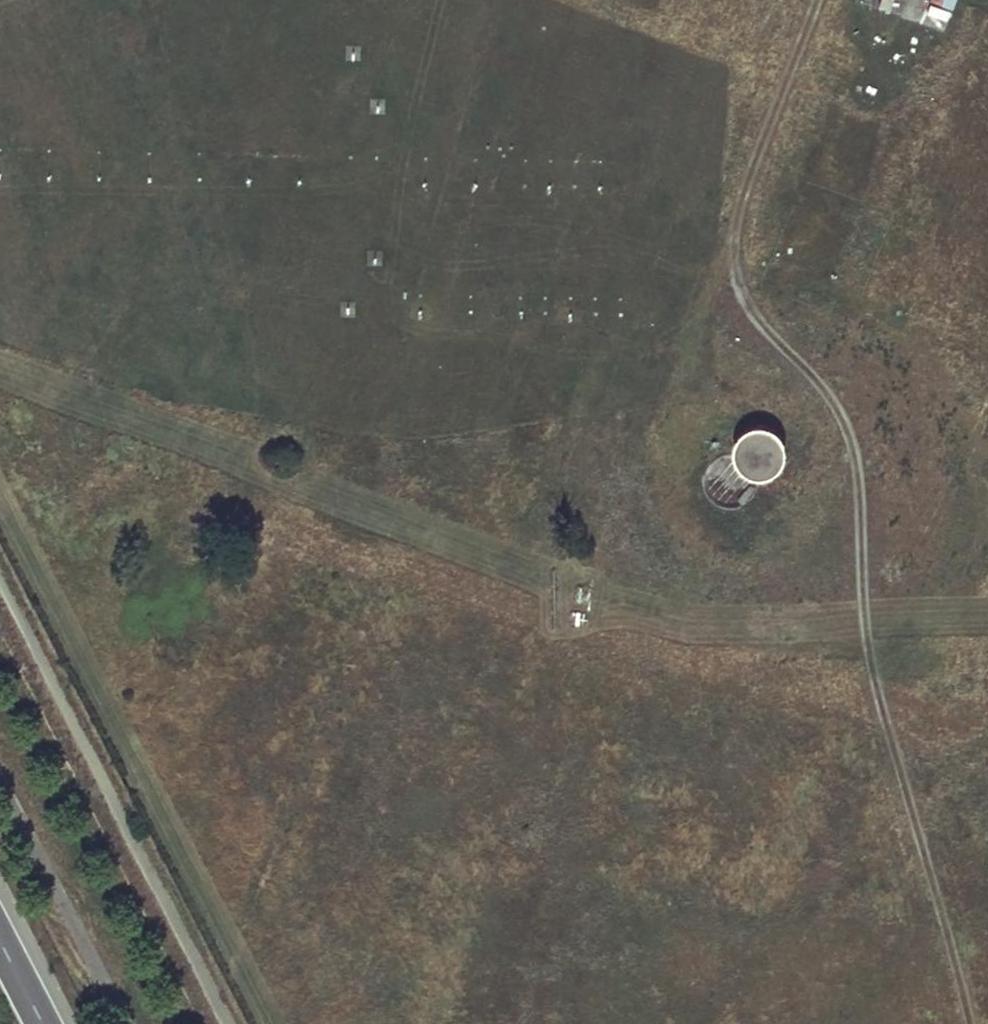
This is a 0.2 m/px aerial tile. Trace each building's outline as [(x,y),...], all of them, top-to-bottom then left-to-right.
[(765,426),(759,426),(753,426),(748,428),(743,431),(740,436),(737,441),(736,447),(736,452),(738,458),(741,463),(745,466),(750,469),(756,471),(761,471),(767,469),(772,467),(776,463),(779,458),(781,453),(781,447),(780,442),(778,436),(774,432),(770,428),(765,426)]
